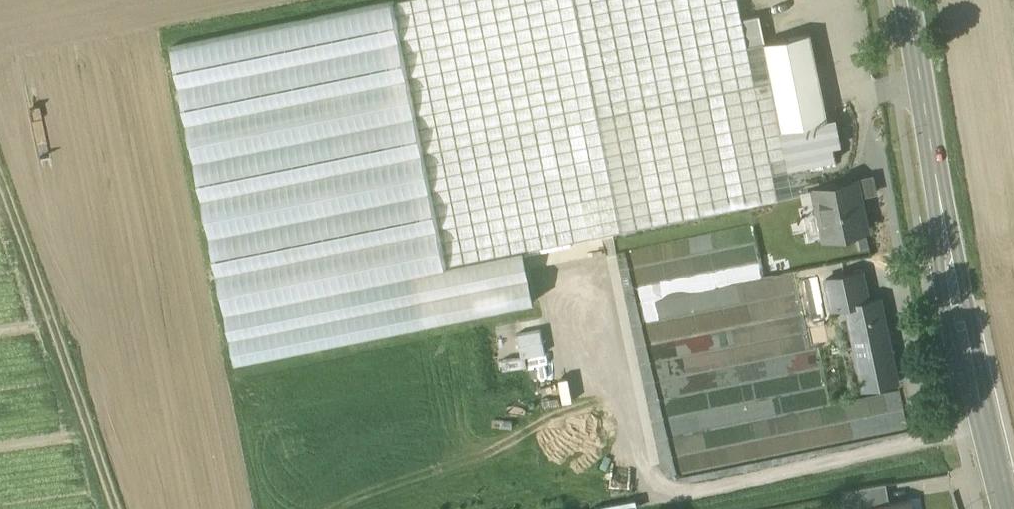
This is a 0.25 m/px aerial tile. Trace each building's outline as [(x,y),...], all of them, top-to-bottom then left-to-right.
[(620,230),(573,0),(402,0),(394,2),(448,265),(523,250),(620,230)] [(620,230),(778,198),(778,197),(773,173),(771,160),(786,157),(780,129),(828,120),(829,120),(811,33),(764,43),(748,46),(738,0),(573,0),(620,230)] [(448,265),(394,2),(394,1),(170,47),(235,363),(533,300),(523,250),(448,265)] [(828,122),(828,120),(780,129),(786,157),(771,160),(773,173),(788,170),(836,160),(833,147),(828,122)] [(836,120),(828,122),(833,147),(841,146),(836,120)] [(773,173),(778,197),(793,194),(788,170),(773,173)] [(858,187),(860,199),(879,195),(875,177),(856,181),(858,187)] [(856,181),(838,185),(839,191),(858,187),(856,181)] [(818,189),(829,237),(867,229),(860,199),(858,187),(839,191),(838,185),(818,189)] [(863,271),(853,273),(859,302),(868,300),(863,271)] [(853,273),(825,278),(832,309),(846,306),(846,305),(859,302),(853,273)] [(859,302),(846,305),(846,306),(853,339),(867,336),(870,351),(856,354),(864,388),(898,381),(891,347),(887,347),(884,332),(888,332),(880,297),(868,300),(859,302)] [(517,334),(521,358),(525,357),(545,354),(540,330),(517,334)] [(525,357),(502,361),(504,372),(527,368),(525,357)] [(675,470),(663,415),(642,420),(652,465),(664,463),(666,472),(675,470)] [(864,508),(870,508),(872,508),(872,507),(890,504),(887,484),(861,488),(864,508)] [(861,488),(841,491),(844,508),(864,508),(861,488)]
